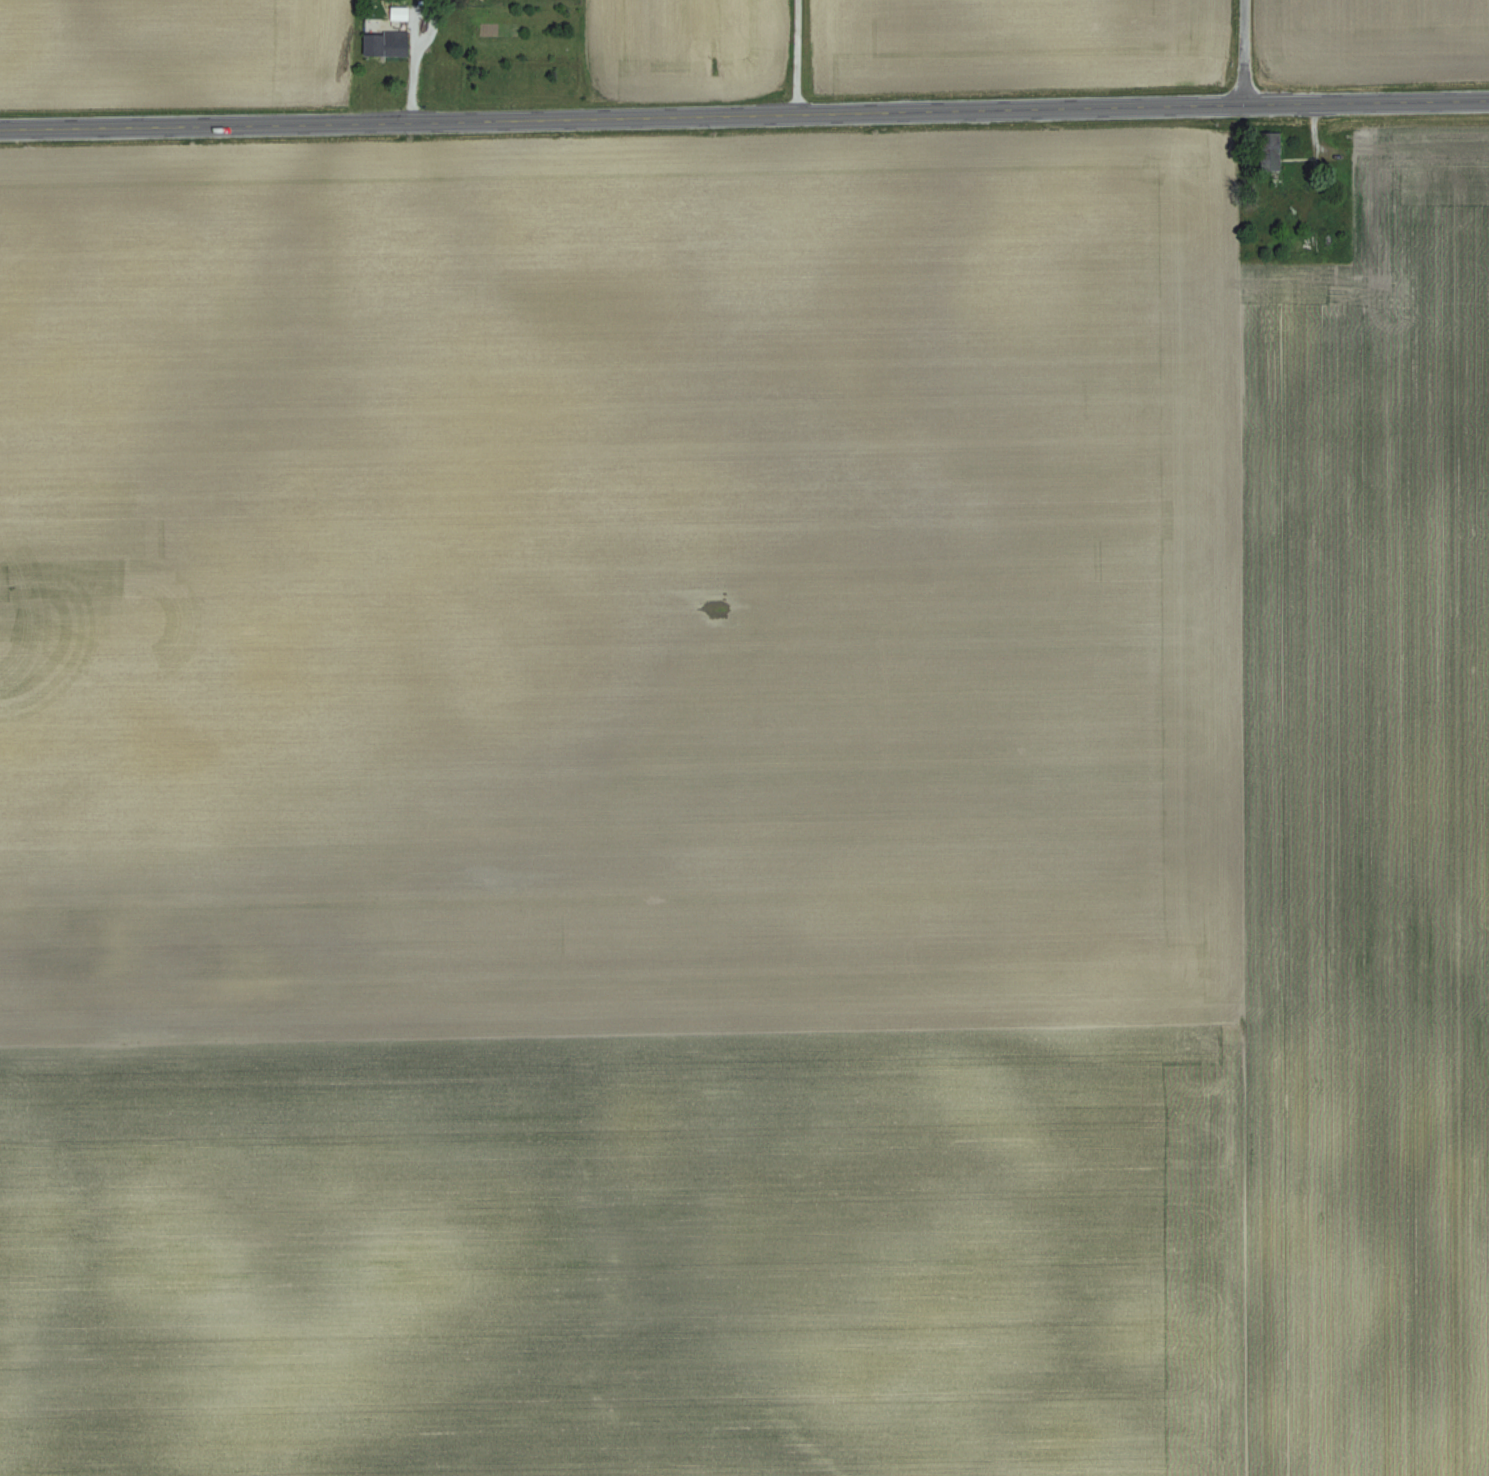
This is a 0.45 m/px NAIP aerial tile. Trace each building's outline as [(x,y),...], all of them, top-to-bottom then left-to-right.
[(410,56),(410,32),(366,32),(366,56),(410,56)] [(1264,132),(1264,171),(1282,171),(1282,132),(1264,132)]
